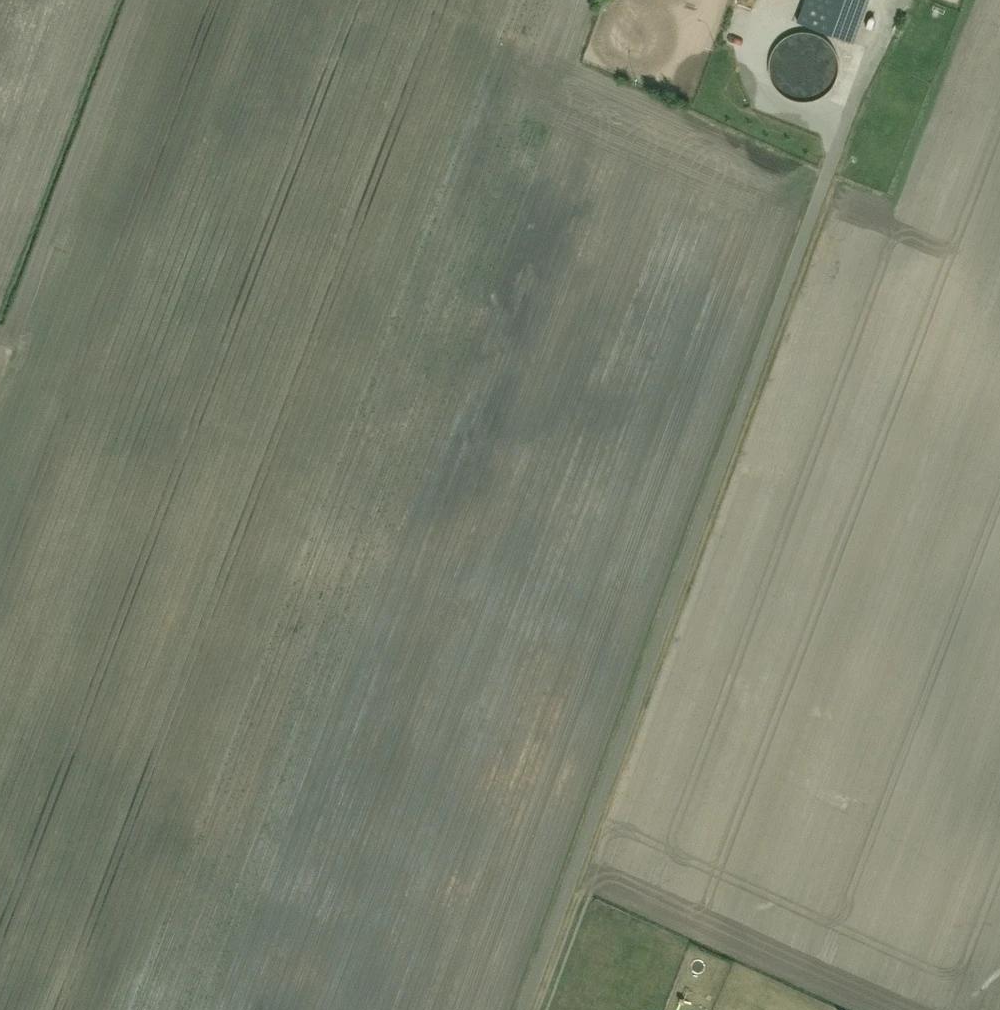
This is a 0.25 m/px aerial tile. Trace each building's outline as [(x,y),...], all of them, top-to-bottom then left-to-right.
[(870,0),(806,0),(798,22),(854,43),(870,0)]
